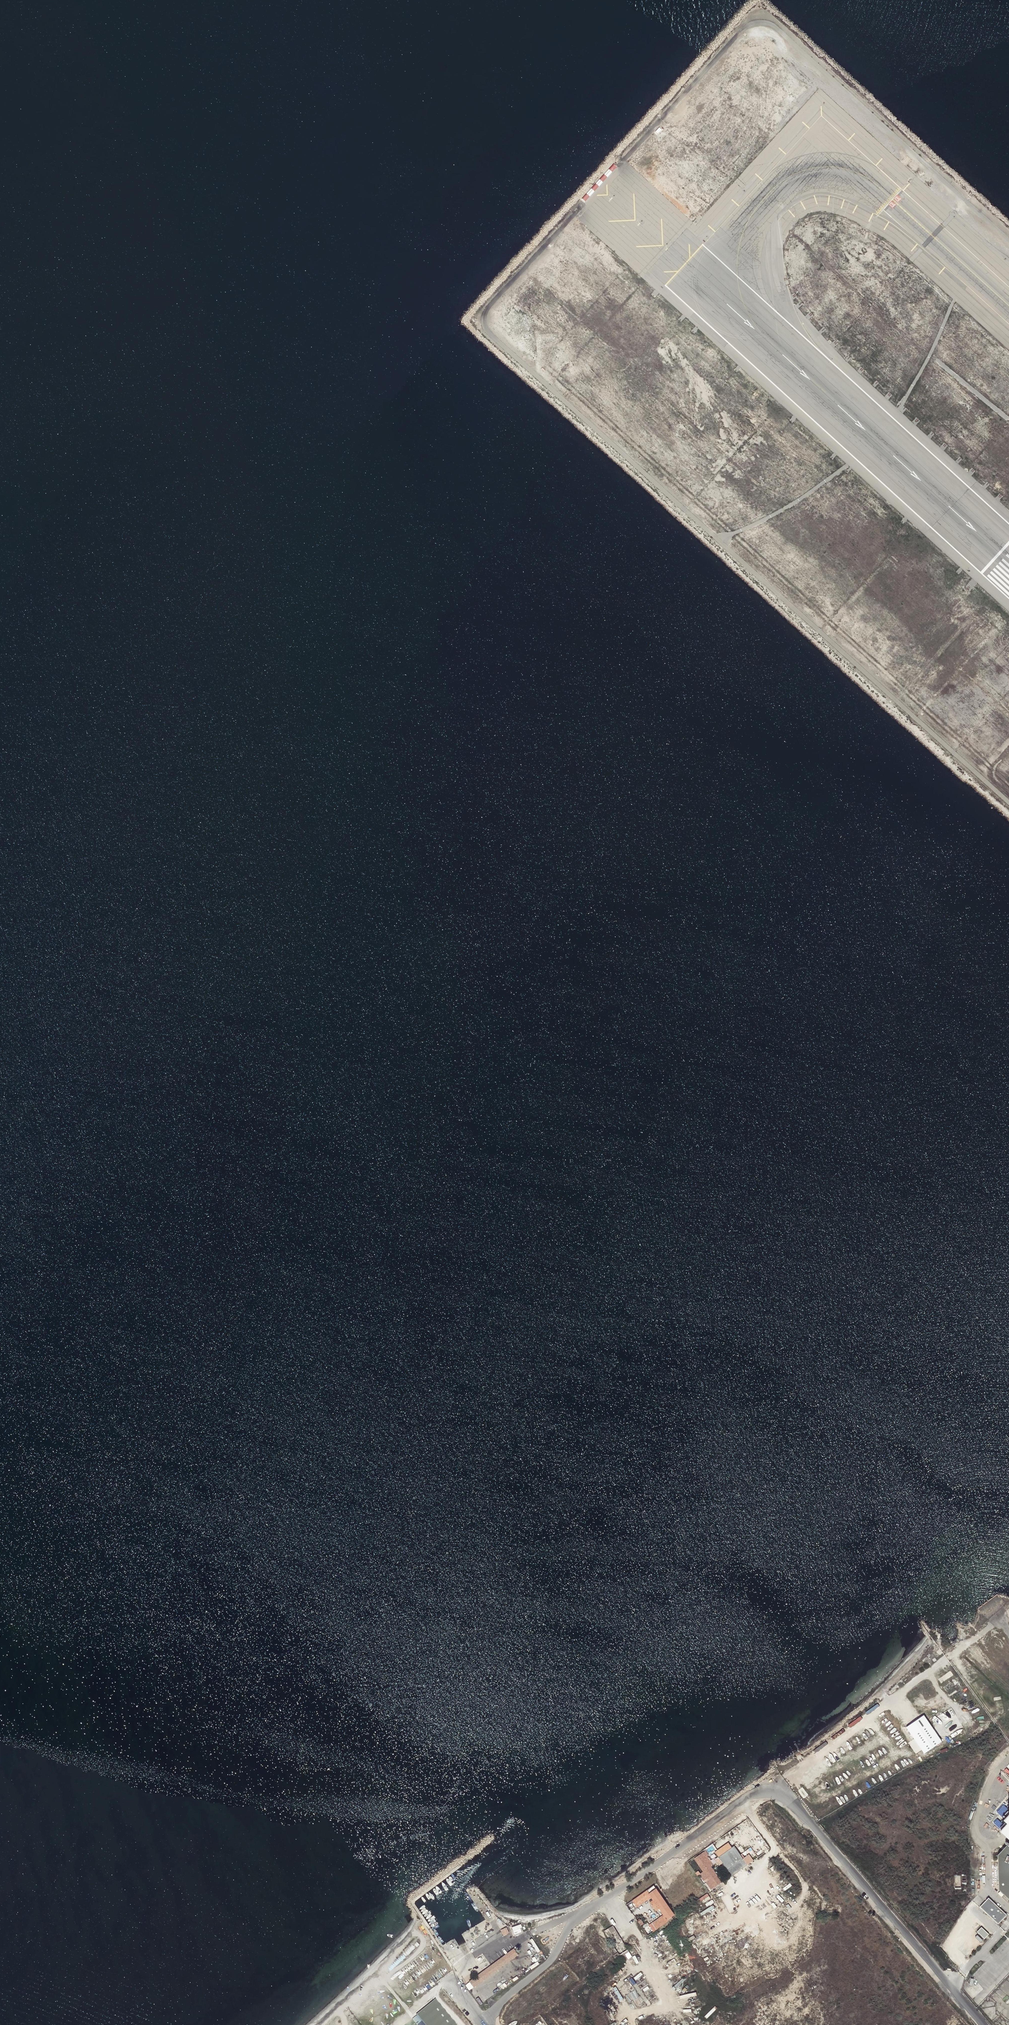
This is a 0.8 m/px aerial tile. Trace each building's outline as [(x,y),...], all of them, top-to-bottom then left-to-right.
[(851,1727),(862,1718),(860,1715),(849,1724),(851,1727)] [(907,1726),(924,1752),(942,1741),(925,1715),(907,1726)] [(1006,1817),(1003,1820),(1007,1823),(1000,1831),(1008,1839),(1008,1814),(1006,1817)] [(723,1864),(732,1877),(748,1865),(736,1848),(737,1848),(738,1848),(738,1847),(739,1846),(739,1845),(738,1845),(738,1844),(738,1843),(737,1843),(736,1843),(735,1843),(734,1843),(734,1844),(733,1844),(733,1845),(733,1846),(733,1847),(734,1847),(732,1848),(728,1843),(718,1850),(721,1856),(719,1858),(723,1864)] [(998,1855),(999,1889),(1008,1899),(1008,1843),(998,1855)] [(702,1854),(707,1860),(710,1858),(705,1851),(702,1854)] [(694,1859),(714,1888),(715,1888),(718,1886),(722,1883),(707,1860),(702,1854),(694,1859)] [(675,1915),(654,1886),(649,1889),(647,1891),(651,1897),(653,1900),(650,1903),(656,1912),(659,1909),(664,1915),(643,1930),(648,1937),(657,1930),(673,1919),(672,1917),(675,1915)] [(647,1891),(640,1896),(644,1902),(651,1897),(647,1891)] [(626,1906),(631,1912),(644,1902),(640,1896),(626,1906)] [(998,1925),(1006,1915),(988,1898),(979,1907),(998,1925)] [(513,1926),(516,1935),(525,1932),(522,1923),(513,1926)] [(614,1959),(617,1958),(620,1955),(628,1951),(614,1926),(605,1931),(617,1953),(613,1956),(614,1959)] [(988,1935),(981,1928),(977,1932),(984,1939),(988,1935)] [(514,1949),(469,1982),(474,1989),(519,1956),(514,1949)] [(418,2015),(426,2024),(456,2024),(436,2000),(418,2015)]
